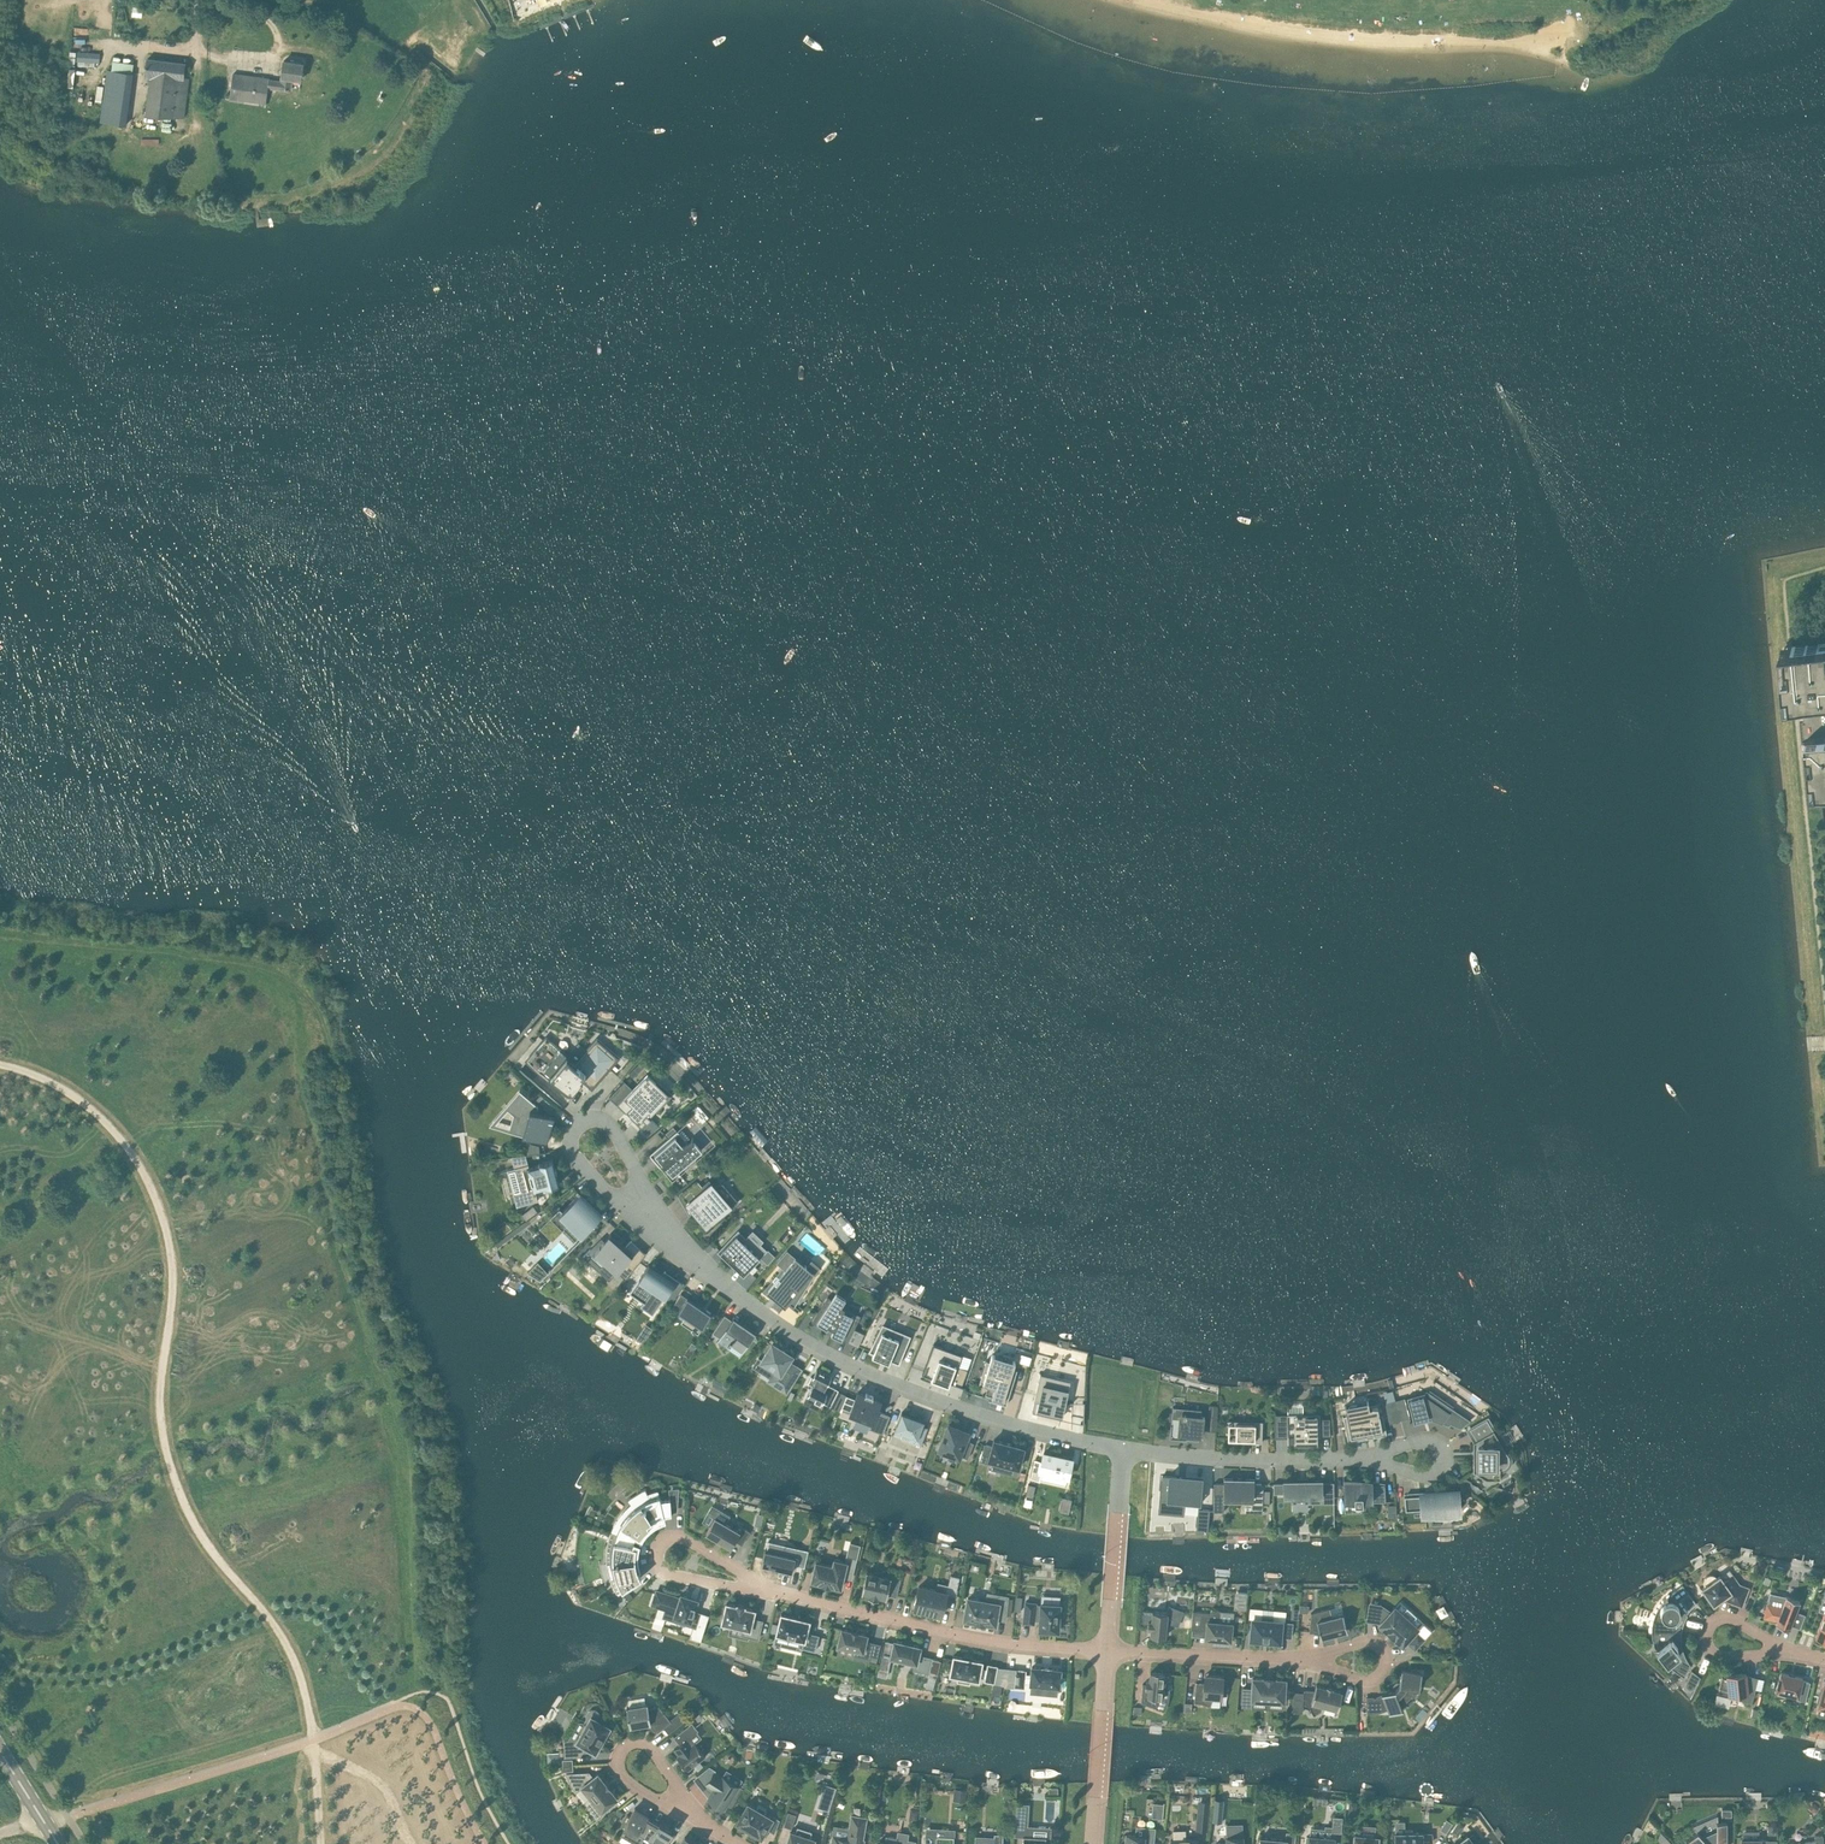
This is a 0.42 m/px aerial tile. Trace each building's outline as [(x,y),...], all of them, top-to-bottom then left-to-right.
[(78,51),(77,60),(99,61),(100,53),(78,51)] [(148,58),(146,74),(151,74),(146,112),(184,117),(189,78),(184,77),(185,63),(148,58)] [(270,78),(234,73),(230,99),(266,103),(269,87),(290,90),(292,78),(301,79),(303,63),(284,60),(282,81),(270,79),(270,78)] [(106,84),(100,122),(102,122),(126,126),(131,87),(133,73),(132,72),(112,70),(108,69),(106,84)] [(1793,645),(1798,699),(1810,698),(1810,694),(1824,693),(1824,642),(1793,645)] [(1811,794),(1824,792),(1824,738),(1806,739),(1811,794)] [(542,1042),(528,1058),(568,1093),(572,1088),(573,1090),(583,1078),(592,1087),(618,1057),(597,1038),(577,1062),(569,1055),(564,1060),(542,1042)] [(625,1081),(610,1097),(617,1104),(626,1112),(628,1110),(636,1118),(634,1120),(642,1127),(672,1095),(648,1072),(632,1088),(625,1081)] [(521,1091),(509,1105),(520,1115),(516,1131),(547,1140),(555,1116),(537,1111),(538,1106),(521,1091)] [(541,1093),(537,1098),(545,1105),(544,1107),(551,1110),(555,1106),(541,1093)] [(650,1153),(660,1166),(663,1163),(673,1174),(702,1149),(692,1138),(688,1141),(685,1143),(676,1132),(678,1130),(650,1153)] [(515,1168),(507,1170),(513,1193),(514,1194),(516,1193),(518,1203),(516,1204),(516,1205),(538,1199),(535,1189),(547,1186),(560,1183),(553,1158),(540,1162),(540,1163),(529,1166),(526,1154),(512,1156),(515,1168)] [(703,1171),(698,1175),(701,1179),(707,1174),(703,1171)] [(697,1181),(691,1186),(696,1191),(683,1202),(690,1211),(688,1213),(690,1215),(690,1214),(690,1213),(694,1210),(707,1225),(717,1217),(719,1219),(730,1209),(721,1198),(724,1196),(722,1185),(714,1187),(709,1181),(709,1180),(701,1186),(697,1181)] [(560,1207),(540,1227),(553,1239),(562,1230),(574,1242),(601,1216),(607,1222),(609,1221),(578,1189),(576,1191),(579,1194),(563,1210),(560,1207)] [(507,1223),(496,1232),(500,1238),(512,1230),(507,1223)] [(720,1248),(717,1251),(721,1254),(722,1253),(734,1265),(736,1262),(745,1271),(742,1274),(743,1275),(760,1256),(768,1264),(775,1256),(768,1249),(767,1248),(767,1249),(761,1243),(764,1240),(753,1229),(746,1236),(740,1243),(733,1237),(721,1249),(720,1248)] [(604,1240),(595,1250),(607,1261),(601,1267),(611,1276),(609,1279),(610,1280),(618,1271),(626,1278),(637,1264),(636,1264),(634,1266),(628,1260),(634,1253),(633,1252),(630,1255),(624,1250),(627,1246),(626,1245),(611,1232),(604,1240)] [(820,1266),(811,1259),(806,1265),(795,1256),(785,1269),(783,1267),(763,1291),(776,1301),(781,1295),(794,1306),(795,1305),(793,1304),(804,1291),(820,1266)] [(549,1272),(538,1261),(528,1271),(541,1279),(549,1272)] [(675,1282),(649,1264),(639,1278),(640,1278),(635,1285),(649,1294),(641,1306),(653,1314),(661,1303),(675,1282)] [(818,1312),(812,1321),(826,1330),(829,1326),(834,1329),(832,1333),(848,1341),(858,1346),(865,1333),(854,1328),(861,1315),(845,1307),(843,1306),(848,1298),(838,1292),(833,1299),(828,1296),(818,1312)] [(686,1298),(680,1295),(674,1304),(680,1308),(679,1309),(693,1318),(688,1324),(692,1327),(691,1328),(694,1330),(695,1329),(698,1331),(711,1313),(688,1296),(686,1298)] [(725,1314),(713,1332),(720,1337),(717,1341),(718,1342),(721,1337),(742,1351),(739,1356),(740,1357),(757,1332),(734,1316),(732,1319),(725,1314)] [(652,1331),(645,1325),(636,1337),(644,1342),(652,1331)] [(894,1332),(881,1327),(871,1351),(874,1353),(873,1355),(889,1362),(890,1360),(899,1363),(911,1335),(895,1328),(894,1332)] [(772,1343),(761,1361),(775,1370),(770,1377),(769,1380),(781,1388),(782,1386),(788,1390),(795,1379),(788,1376),(782,1372),(790,1360),(793,1355),(768,1339),(767,1340),(772,1343)] [(995,1351),(1013,1357),(1016,1347),(998,1342),(995,1351)] [(934,1344),(922,1374),(932,1378),(932,1379),(949,1385),(950,1382),(964,1387),(965,1386),(962,1385),(968,1369),(959,1366),(963,1354),(934,1344)] [(1022,1353),(1019,1361),(1029,1364),(1032,1356),(1022,1353)] [(987,1359),(980,1382),(981,1381),(996,1386),(991,1399),(1007,1404),(1018,1369),(1017,1368),(1016,1369),(1014,1369),(1016,1361),(992,1354),(990,1361),(987,1360),(987,1359)] [(832,1376),(817,1369),(816,1369),(817,1369),(813,1376),(812,1376),(808,1382),(813,1385),(808,1394),(820,1400),(822,1401),(823,1398),(832,1402),(830,1407),(840,1411),(847,1394),(838,1390),(838,1389),(827,1383),(831,1376),(832,1376)] [(1053,1386),(1039,1383),(1033,1412),(1061,1418),(1069,1381),(1055,1378),(1053,1386)] [(866,1394),(858,1391),(849,1415),(871,1423),(869,1428),(883,1433),(890,1415),(877,1410),(881,1400),(873,1397),(874,1396),(866,1393),(866,1394)] [(1417,1394),(1407,1397),(1414,1423),(1424,1421),(1423,1418),(1429,1417),(1449,1425),(1451,1423),(1461,1428),(1471,1420),(1455,1409),(1455,1410),(1430,1399),(1419,1402),(1417,1394)] [(1210,1405),(1209,1414),(1217,1415),(1217,1405),(1210,1405)] [(1378,1405),(1346,1411),(1346,1414),(1343,1415),(1348,1441),(1367,1437),(1366,1432),(1373,1431),(1374,1436),(1387,1433),(1383,1413),(1382,1413),(1382,1416),(1380,1416),(1378,1405)] [(1171,1420),(1170,1437),(1199,1439),(1199,1436),(1201,1414),(1202,1409),(1173,1406),(1172,1411),(1171,1420)] [(925,1420),(902,1411),(893,1435),(921,1445),(928,1426),(923,1425),(925,1420)] [(1275,1414),(1275,1437),(1288,1437),(1288,1442),(1294,1442),(1294,1443),(1296,1443),(1296,1442),(1318,1442),(1317,1436),(1320,1436),(1320,1435),(1330,1435),(1330,1418),(1320,1418),(1320,1412),(1303,1413),(1287,1413),(1287,1414),(1275,1414)] [(1509,1455),(1487,1418),(1470,1428),(1477,1440),(1473,1441),(1473,1471),(1486,1479),(1487,1479),(1487,1466),(1495,1466),(1495,1469),(1500,1469),(1503,1468),(1505,1468),(1507,1466),(1509,1464),(1510,1462),(1510,1459),(1510,1457),(1509,1455)] [(1263,1421),(1229,1420),(1228,1441),(1262,1442),(1263,1421)] [(969,1432),(949,1424),(939,1449),(959,1456),(960,1455),(968,1458),(974,1442),(966,1439),(969,1432)] [(992,1447),(985,1445),(980,1461),(989,1463),(989,1460),(1004,1464),(1001,1472),(1012,1475),(1014,1466),(1019,1468),(1024,1447),(994,1439),(992,1447)] [(1035,1459),(1031,1478),(1040,1480),(1040,1479),(1042,1471),(1068,1477),(1072,1458),(1044,1452),(1042,1461),(1035,1459)] [(1162,1489),(1160,1511),(1183,1513),(1183,1512),(1184,1502),(1199,1503),(1201,1503),(1203,1478),(1162,1474),(1160,1489),(1162,1489)] [(1214,1482),(1213,1511),(1224,1512),(1224,1501),(1243,1502),(1243,1512),(1261,1512),(1263,1512),(1263,1503),(1263,1490),(1263,1483),(1254,1483),(1254,1478),(1224,1477),(1224,1483),(1214,1482)] [(1350,1478),(1344,1477),(1344,1511),(1356,1511),(1356,1503),(1362,1503),(1362,1499),(1371,1499),(1371,1501),(1385,1501),(1385,1484),(1374,1484),(1374,1480),(1368,1479),(1364,1479),(1360,1478),(1350,1478)] [(1466,1478),(1462,1481),(1469,1487),(1472,1481),(1466,1478)] [(1299,1480),(1283,1480),(1283,1482),(1283,1493),(1283,1495),(1291,1495),(1291,1503),(1293,1503),(1308,1503),(1309,1503),(1309,1494),(1322,1494),(1323,1503),(1334,1502),(1334,1482),(1323,1482),(1323,1479),(1307,1480),(1299,1480)] [(1446,1493),(1405,1495),(1406,1510),(1460,1506),(1467,1499),(1452,1485),(1446,1493)] [(616,1521),(611,1531),(635,1540),(635,1542),(640,1544),(642,1540),(642,1539),(638,1536),(640,1533),(642,1531),(646,1534),(649,1530),(654,1527),(658,1524),(663,1521),(662,1516),(667,1514),(672,1513),(671,1498),(667,1498),(664,1498),(661,1499),(660,1496),(656,1498),(651,1499),(648,1493),(646,1488),(641,1490),(633,1495),(627,1499),(631,1504),(636,1509),(632,1512),(628,1517),(625,1520),(624,1520),(623,1521),(619,1517),(616,1521)] [(1062,1497),(1059,1511),(1069,1513),(1072,1499),(1062,1497)] [(1210,1509),(1199,1508),(1198,1514),(1198,1515),(1196,1532),(1208,1532),(1210,1509)] [(739,1531),(715,1517),(707,1532),(731,1546),(735,1540),(742,1544),(750,1531),(742,1526),(739,1531)] [(611,1531),(608,1541),(615,1543),(614,1550),(614,1557),(615,1565),(616,1571),(618,1576),(619,1578),(611,1581),(612,1583),(614,1586),(616,1589),(617,1592),(624,1588),(639,1579),(638,1577),(636,1572),(642,1570),(639,1563),(639,1557),(639,1550),(641,1544),(640,1544),(635,1542),(635,1540),(611,1531)] [(765,1549),(762,1564),(793,1571),(796,1557),(785,1554),(786,1550),(787,1545),(769,1541),(767,1550),(765,1549)] [(808,1550),(801,1548),(799,1558),(797,1564),(805,1566),(808,1550)] [(816,1561),(811,1580),(824,1583),(829,1584),(841,1587),(844,1574),(853,1576),(857,1558),(847,1555),(846,1561),(834,1559),(833,1565),(816,1561)] [(1704,1585),(1702,1586),(1713,1603),(1725,1596),(1726,1597),(1730,1598),(1729,1600),(1742,1605),(1749,1586),(1740,1583),(1730,1569),(1721,1575),(1720,1574),(1716,1576),(1715,1575),(1713,1574),(1710,1574),(1707,1575),(1705,1577),(1703,1580),(1704,1583),(1704,1585)] [(891,1577),(867,1571),(862,1592),(870,1593),(869,1596),(878,1598),(879,1596),(886,1597),(887,1594),(896,1596),(901,1576),(891,1574),(891,1577)] [(948,1593),(919,1586),(914,1607),(943,1614),(948,1593)] [(657,1590),(652,1604),(665,1608),(666,1608),(676,1611),(675,1614),(685,1617),(683,1622),(694,1626),(690,1636),(701,1640),(709,1615),(701,1612),(694,1610),(697,1601),(698,1599),(691,1597),(682,1594),(680,1598),(657,1590)] [(629,1592),(624,1597),(628,1601),(633,1596),(629,1592)] [(1653,1638),(1681,1640),(1681,1633),(1682,1627),(1684,1622),(1687,1614),(1671,1592),(1669,1594),(1665,1598),(1656,1610),(1653,1618),(1652,1627),(1652,1628),(1652,1636),(1653,1638)] [(1689,1592),(1680,1598),(1689,1610),(1691,1607),(1694,1605),(1697,1603),(1689,1592)] [(1767,1603),(1764,1617),(1777,1620),(1780,1620),(1779,1624),(1789,1628),(1791,1624),(1800,1627),(1804,1614),(1796,1611),(1800,1601),(1786,1596),(1770,1592),(1768,1603),(1767,1603)] [(986,1601),(968,1598),(965,1618),(974,1620),(974,1621),(985,1623),(986,1622),(996,1623),(997,1618),(1005,1619),(1009,1595),(998,1594),(997,1603),(986,1601)] [(1059,1625),(1060,1617),(1063,1618),(1064,1609),(1060,1609),(1060,1603),(1041,1602),(1041,1607),(1036,1606),(1037,1603),(1026,1601),(1023,1622),(1034,1623),(1035,1619),(1040,1620),(1040,1629),(1051,1630),(1051,1629),(1055,1629),(1055,1630),(1059,1630),(1059,1628),(1059,1625)] [(737,1605),(727,1603),(722,1622),(745,1627),(743,1634),(758,1638),(763,1620),(753,1618),(755,1609),(744,1607),(745,1606),(738,1604),(737,1605)] [(1366,1621),(1380,1623),(1388,1630),(1388,1631),(1394,1637),(1395,1637),(1402,1644),(1407,1638),(1410,1640),(1408,1642),(1415,1649),(1425,1638),(1418,1631),(1415,1634),(1413,1632),(1418,1627),(1411,1621),(1416,1615),(1407,1607),(1402,1613),(1396,1607),(1391,1611),(1382,1605),(1369,1603),(1366,1621)] [(1302,1612),(1310,1612),(1311,1607),(1295,1605),(1294,1617),(1302,1618),(1302,1612)] [(1193,1611),(1192,1629),(1201,1629),(1207,1630),(1206,1637),(1212,1638),(1231,1639),(1232,1622),(1220,1621),(1221,1611),(1212,1608),(1210,1612),(1202,1611),(1193,1611)] [(1329,1608),(1311,1612),(1309,1631),(1310,1631),(1310,1630),(1320,1631),(1321,1637),(1327,1635),(1348,1630),(1344,1614),(1331,1617),(1329,1608)] [(1143,1610),(1142,1622),(1148,1623),(1148,1627),(1151,1627),(1151,1635),(1166,1636),(1166,1632),(1169,1632),(1169,1627),(1171,1623),(1173,1618),(1167,1616),(1167,1612),(1164,1612),(1153,1611),(1143,1610)] [(792,1616),(781,1613),(777,1633),(801,1639),(800,1646),(815,1650),(819,1635),(809,1633),(809,1635),(806,1634),(810,1620),(800,1617),(792,1615),(792,1616)] [(1816,1637),(1824,1641),(1824,1613),(1824,1615),(1822,1621),(1816,1637)] [(1262,1619),(1253,1618),(1251,1638),(1261,1639),(1260,1639),(1271,1640),(1280,1641),(1281,1635),(1283,1635),(1283,1636),(1291,1637),(1292,1622),(1284,1622),(1284,1624),(1282,1624),(1282,1621),(1272,1620),(1273,1615),(1263,1614),(1262,1619)] [(874,1632),(872,1639),(880,1641),(883,1627),(869,1624),(868,1630),(874,1632)] [(851,1630),(842,1628),(838,1644),(856,1649),(855,1654),(870,1658),(874,1643),(866,1641),(867,1634),(858,1632),(858,1631),(852,1629),(851,1630)] [(1667,1663),(1684,1676),(1691,1664),(1688,1660),(1685,1655),(1683,1649),(1681,1642),(1681,1640),(1653,1638),(1654,1643),(1657,1651),(1661,1657),(1667,1663)] [(886,1640),(880,1667),(888,1669),(891,1656),(916,1662),(915,1668),(928,1672),(930,1672),(938,1674),(941,1660),(932,1658),(919,1655),(921,1646),(895,1640),(894,1642),(886,1640)] [(950,1674),(958,1676),(957,1680),(969,1683),(970,1678),(978,1680),(979,1680),(978,1679),(979,1676),(985,1677),(984,1682),(994,1684),(998,1666),(988,1664),(987,1669),(981,1668),(982,1661),(983,1661),(983,1660),(982,1660),(973,1659),(973,1658),(973,1657),(964,1656),(964,1657),(954,1655),(954,1656),(950,1673),(950,1674)] [(1026,1670),(1017,1669),(1015,1686),(1024,1687),(1025,1681),(1031,1681),(1031,1683),(1059,1685),(1061,1669),(1051,1668),(1051,1667),(1049,1667),(1049,1668),(1044,1667),(1044,1666),(1043,1666),(1043,1667),(1032,1666),(1031,1674),(1025,1674),(1026,1670)] [(1367,1696),(1366,1696),(1367,1713),(1378,1713),(1388,1709),(1389,1712),(1402,1707),(1401,1704),(1406,1702),(1407,1705),(1413,1699),(1418,1691),(1416,1690),(1416,1685),(1420,1686),(1422,1672),(1402,1669),(1400,1681),(1397,1681),(1397,1682),(1395,1685),(1393,1686),(1394,1688),(1382,1693),(1383,1694),(1375,1697),(1367,1697),(1367,1696)] [(1700,1676),(1692,1669),(1686,1681),(1685,1682),(1685,1683),(1685,1684),(1686,1685),(1686,1686),(1687,1687),(1688,1688),(1690,1688),(1691,1688),(1693,1688),(1694,1687),(1695,1687),(1700,1676)] [(1147,1680),(1146,1684),(1143,1683),(1141,1701),(1156,1707),(1160,1697),(1163,1697),(1163,1692),(1170,1691),(1168,1680),(1168,1678),(1165,1678),(1165,1673),(1151,1672),(1150,1680),(1147,1680)] [(1720,1687),(1728,1689),(1729,1695),(1737,1694),(1737,1697),(1737,1698),(1752,1702),(1758,1677),(1742,1673),(1741,1672),(1727,1673),(1727,1677),(1722,1676),(1723,1675),(1722,1675),(1719,1688),(1720,1687)] [(1803,1677),(1781,1672),(1776,1690),(1778,1690),(1777,1693),(1786,1695),(1786,1692),(1797,1695),(1796,1699),(1805,1701),(1810,1682),(1802,1680),(1803,1677)] [(1205,1674),(1204,1682),(1196,1682),(1194,1702),(1203,1703),(1211,1706),(1215,1696),(1221,1697),(1222,1695),(1228,1694),(1226,1683),(1226,1682),(1223,1681),(1223,1676),(1205,1674)] [(1243,1687),(1242,1706),(1253,1707),(1253,1699),(1284,1701),(1285,1679),(1284,1679),(1275,1679),(1275,1678),(1272,1678),(1272,1677),(1266,1677),(1264,1677),(1264,1678),(1254,1678),(1253,1678),(1253,1679),(1253,1688),(1243,1687)] [(1824,1680),(1821,1695),(1818,1695),(1817,1702),(1818,1704),(1818,1705),(1824,1707),(1824,1680)] [(1305,1689),(1304,1689),(1304,1692),(1303,1706),(1310,1708),(1314,1715),(1315,1714),(1314,1713),(1320,1710),(1322,1704),(1337,1708),(1337,1709),(1338,1709),(1343,1690),(1342,1690),(1342,1691),(1332,1688),(1332,1687),(1333,1687),(1334,1686),(1332,1686),(1328,1685),(1327,1685),(1326,1685),(1327,1685),(1327,1687),(1317,1684),(1317,1683),(1315,1691),(1305,1690),(1305,1689)] [(1293,1691),(1292,1711),(1302,1712),(1303,1706),(1304,1692),(1293,1691)] [(671,1721),(659,1706),(649,1707),(648,1703),(627,1707),(630,1726),(644,1723),(645,1727),(651,1725),(657,1732),(664,1727),(671,1721)] [(590,1720),(578,1741),(565,1740),(566,1755),(580,1755),(585,1746),(596,1751),(610,1726),(598,1719),(598,1718),(599,1716),(599,1715),(598,1713),(597,1711),(595,1710),(593,1709),(591,1710),(589,1711),(588,1713),(587,1715),(588,1718),(590,1720)] [(680,1712),(673,1718),(679,1726),(687,1720),(680,1712)] [(688,1740),(698,1732),(697,1731),(698,1730),(692,1722),(674,1736),(680,1744),(674,1748),(679,1754),(677,1756),(688,1769),(706,1755),(695,1742),(692,1745),(688,1740)] [(560,1752),(548,1752),(548,1764),(561,1764),(560,1752)] [(589,1772),(567,1773),(571,1784),(577,1791),(583,1786),(595,1801),(589,1806),(597,1817),(612,1805),(610,1803),(617,1797),(598,1773),(593,1777),(589,1772)] [(714,1788),(708,1798),(715,1802),(714,1804),(722,1809),(723,1807),(725,1808),(739,1786),(722,1775),(722,1776),(714,1772),(707,1783),(714,1788)] [(829,1785),(822,1807),(829,1810),(836,1787),(829,1785)] [(966,1799),(967,1788),(957,1787),(956,1799),(966,1799)] [(1215,1798),(1213,1821),(1222,1822),(1224,1799),(1215,1798)] [(1154,1803),(1153,1811),(1152,1817),(1162,1818),(1162,1819),(1163,1819),(1165,1801),(1164,1801),(1164,1804),(1158,1803),(1154,1803)] [(775,1833),(780,1819),(774,1815),(772,1817),(765,1813),(767,1809),(759,1804),(756,1808),(748,1803),(737,1822),(746,1827),(752,1831),(762,1836),(767,1828),(775,1833)] [(653,1820),(647,1816),(648,1815),(635,1807),(625,1825),(626,1826),(621,1835),(637,1843),(639,1843),(645,1835),(653,1820)] [(1209,1809),(1198,1808),(1196,1830),(1207,1831),(1209,1809)] [(796,1814),(789,1811),(784,1825),(792,1828),(796,1814)] [(1017,1811),(1016,1830),(1027,1831),(1027,1826),(1028,1812),(1017,1811)] [(864,1840),(862,1840),(866,1818),(852,1815),(848,1837),(837,1835),(835,1843),(863,1843),(864,1840)] [(1334,1816),(1332,1831),(1341,1831),(1342,1817),(1334,1816)] [(1686,1841),(1689,1843),(1727,1843),(1727,1821),(1717,1821),(1717,1816),(1693,1826),(1698,1830),(1686,1841)] [(1440,1829),(1446,1833),(1453,1822),(1447,1819),(1440,1829)] [(645,1835),(650,1838),(650,1839),(657,1843),(664,1843),(672,1829),(660,1822),(659,1823),(653,1820),(645,1835)] [(1458,1821),(1451,1832),(1457,1836),(1464,1825),(1458,1821)] [(1216,1843),(1244,1843),(1243,1836),(1242,1836),(1242,1824),(1227,1824),(1228,1836),(1226,1836),(1227,1842),(1216,1843)] [(797,1826),(796,1832),(791,1830),(786,1843),(814,1843),(813,1843),(815,1838),(810,1836),(812,1831),(797,1826)] [(1155,1828),(1145,1827),(1144,1836),(1127,1834),(1126,1843),(1154,1843),(1155,1828)] [(1171,1840),(1171,1843),(1198,1843),(1198,1839),(1185,1839),(1185,1830),(1174,1830),(1174,1840),(1171,1840)] [(1432,1842),(1432,1833),(1423,1833),(1423,1832),(1413,1832),(1413,1830),(1405,1830),(1405,1832),(1395,1832),(1395,1843),(1423,1843),(1423,1842),(1432,1842)] [(1260,1843),(1295,1843),(1296,1832),(1286,1831),(1286,1839),(1261,1837),(1260,1843)] [(1003,1834),(995,1833),(994,1843),(1003,1843),(1003,1834)] [(954,1837),(937,1836),(927,1835),(926,1843),(954,1843),(954,1837)] [(1050,1843),(1046,1842),(1046,1837),(1023,1835),(1023,1843),(1050,1843)] [(1334,1837),(1309,1835),(1309,1836),(1307,1836),(1306,1843),(1334,1843),(1334,1837)] [(1378,1837),(1355,1835),(1354,1843),(1377,1843),(1378,1837)] [(1456,1843),(1474,1843),(1468,1835),(1456,1843)] [(1798,1842),(1798,1843),(1824,1843),(1822,1835),(1815,1836),(1815,1840),(1798,1842)] [(916,1841),(887,1836),(885,1843),(878,1842),(878,1843),(916,1843),(916,1841)]
